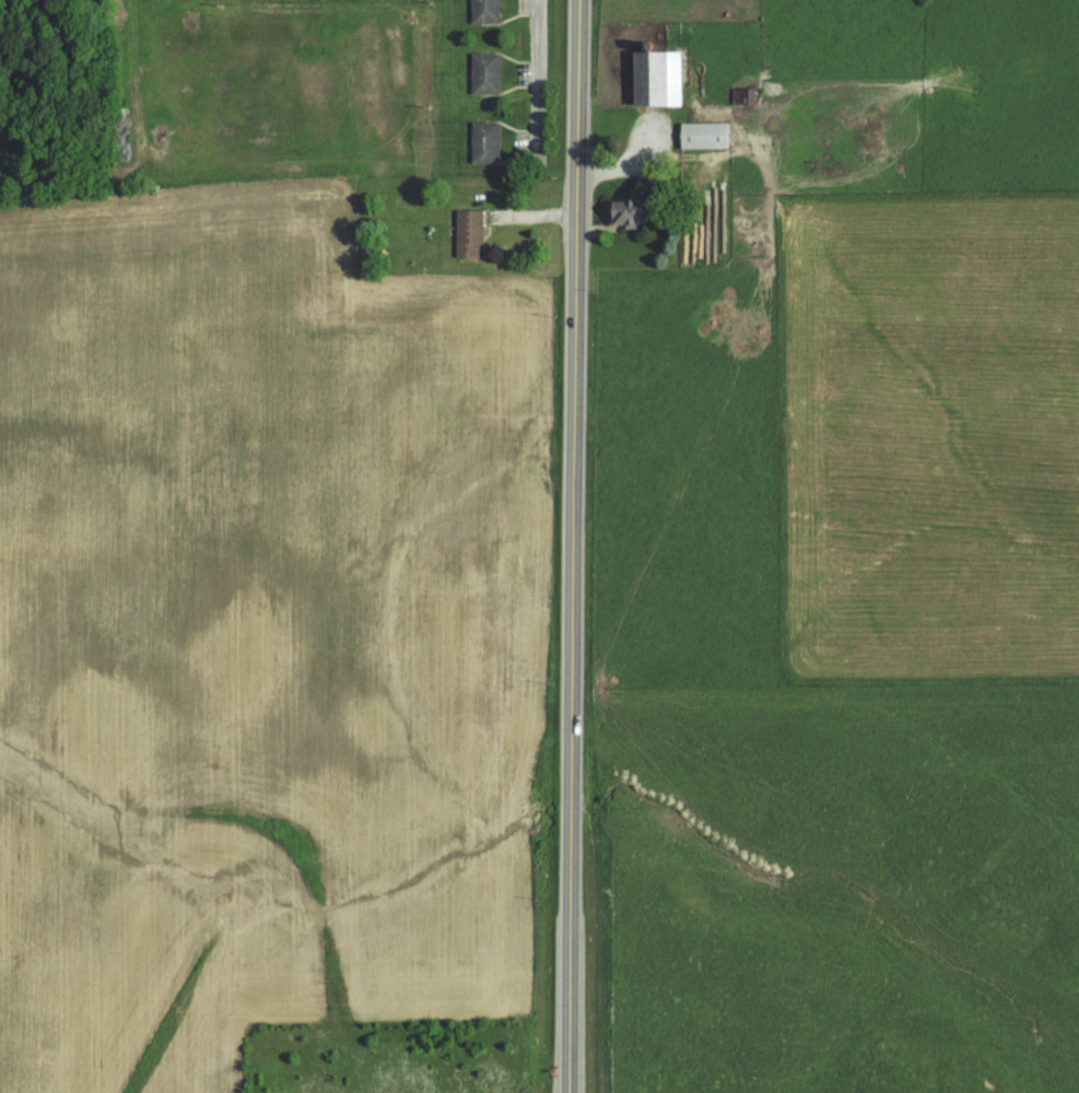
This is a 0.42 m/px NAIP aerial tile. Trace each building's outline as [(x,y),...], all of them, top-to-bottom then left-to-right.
[(499,24),(498,0),(470,0),(470,24),(499,24)] [(630,51),(629,105),(679,106),(679,51),(630,51)] [(499,54),(470,53),(470,94),(498,94),(499,54)] [(731,103),(755,104),(755,89),(731,88),(731,103)] [(499,122),(470,121),(469,163),(498,163),(499,122)] [(677,123),(678,148),(725,148),(725,122),(677,123)] [(633,226),(633,223),(642,223),(642,199),(605,200),(605,226),(633,226)] [(455,258),(481,257),(480,210),(454,211),(455,258)]
